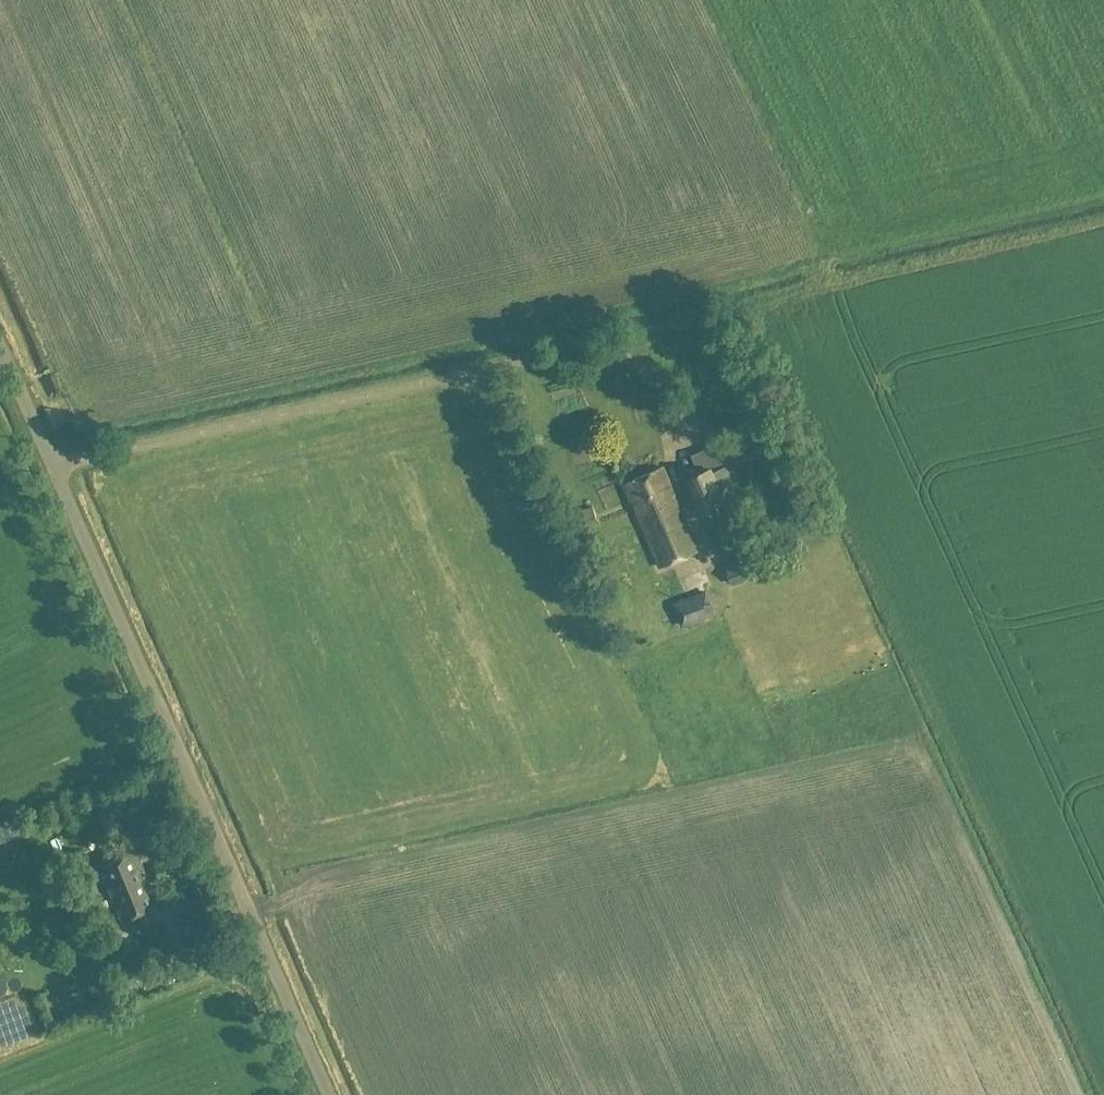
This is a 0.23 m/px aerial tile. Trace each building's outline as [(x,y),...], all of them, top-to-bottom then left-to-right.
[(692,455),(699,474),(687,479),(701,514),(743,497),(722,443),(692,455)] [(624,484),(632,504),(634,503),(661,566),(698,550),(662,467),(624,484)] [(592,507),(572,515),(578,530),(598,522),(592,507)] [(709,532),(720,559),(746,547),(735,521),(709,532)] [(756,575),(756,574),(765,571),(759,553),(749,557),(724,566),(731,585),(756,575)] [(672,604),(681,627),(714,615),(704,591),(672,604)] [(162,859),(176,852),(169,837),(155,844),(162,859)] [(211,906),(206,894),(209,893),(192,851),(172,859),(155,867),(161,881),(179,873),(184,886),(180,888),(191,914),(211,906)] [(134,852),(100,867),(125,921),(159,906),(134,852)]
